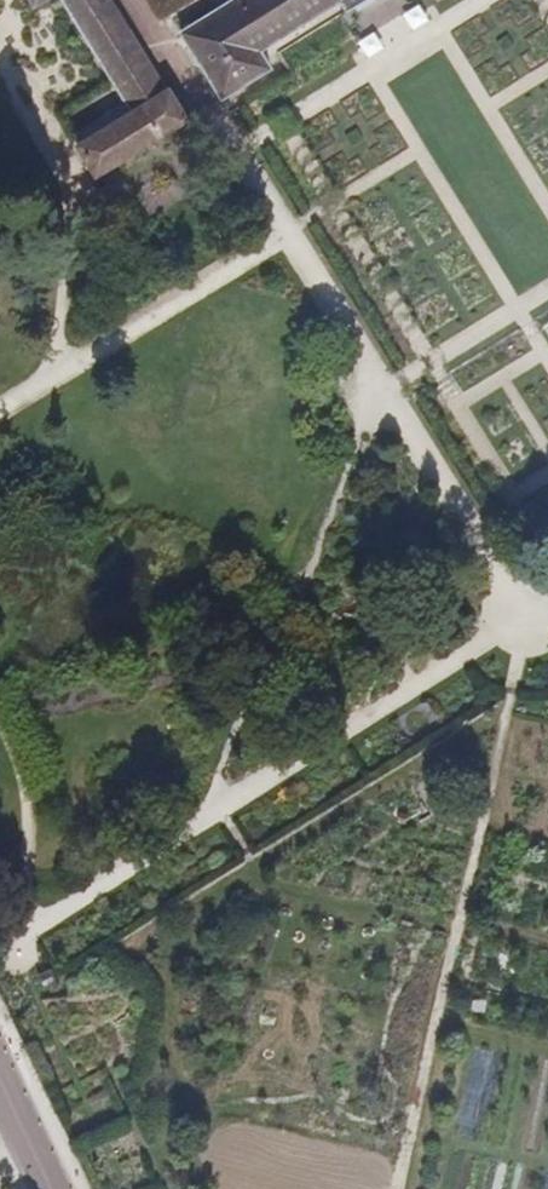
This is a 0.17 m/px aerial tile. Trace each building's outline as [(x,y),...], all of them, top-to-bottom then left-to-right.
[(97,176),(185,120),(109,0),(62,0),(66,6),(132,113),(76,148),(97,176)] [(221,102),(271,71),(260,53),(338,5),(343,14),(365,0),(231,0),(178,33),(221,102)]
